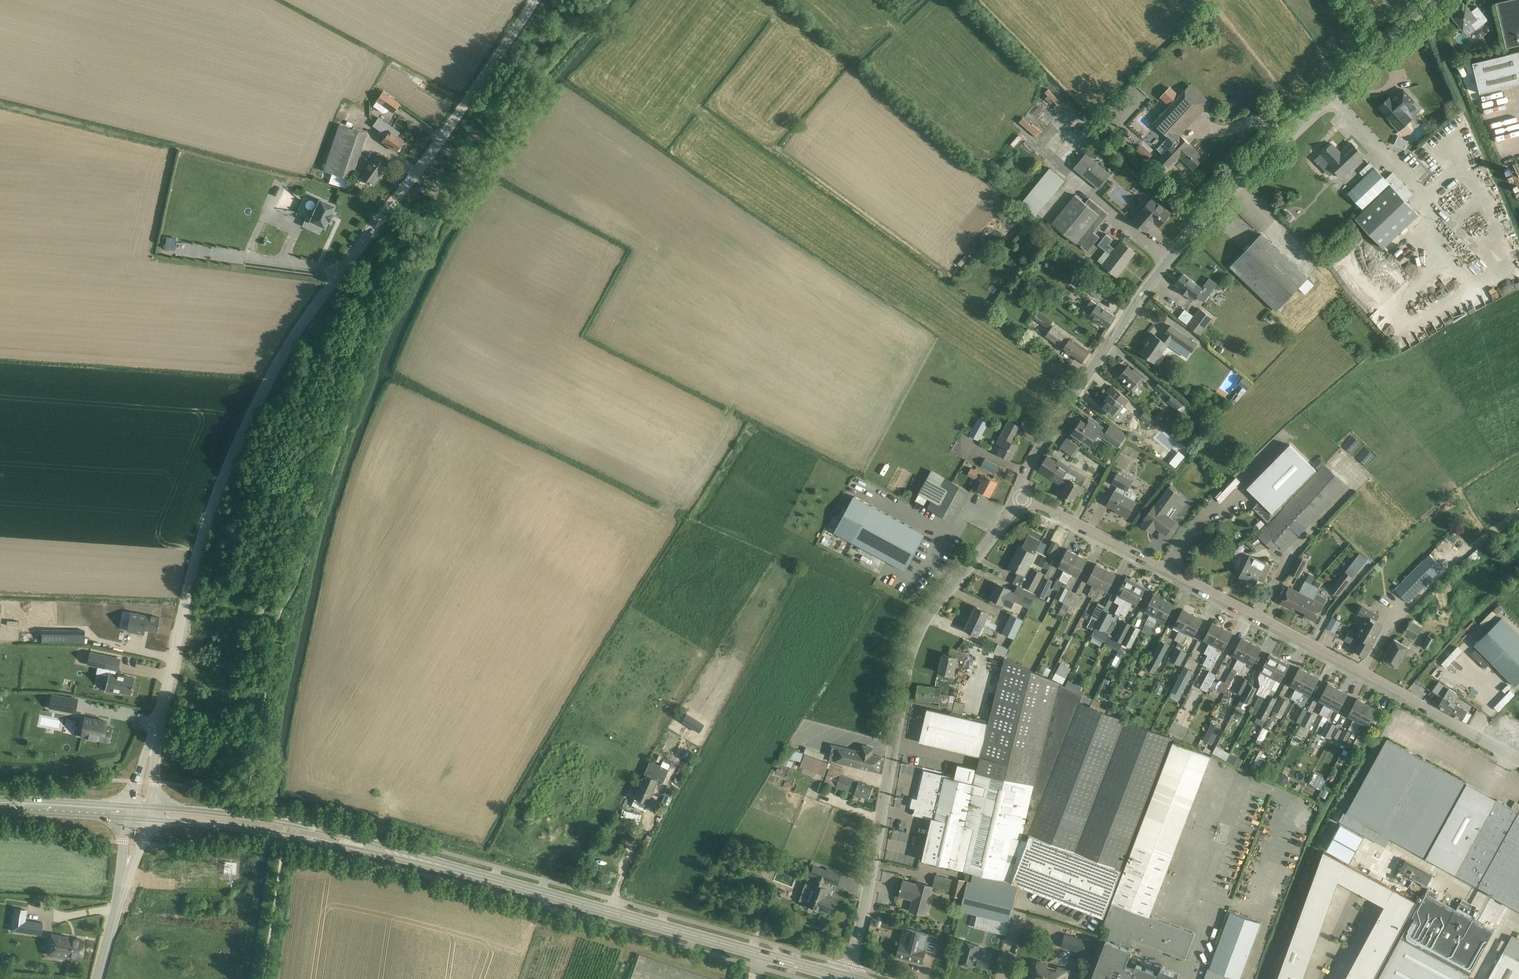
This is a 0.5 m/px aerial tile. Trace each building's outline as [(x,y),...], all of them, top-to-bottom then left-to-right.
[(1509,50),(1518,47),(1518,0),(1514,0),(1497,4),(1509,50)] [(1458,23),(1463,29),(1471,23),(1476,29),(1488,19),(1477,6),(1471,11),(1466,4),(1465,5),(1463,2),(1457,6),(1460,9),(1458,10),(1458,9),(1452,13),(1453,14),(1452,15),(1453,16),(1451,17),(1456,24),(1458,23)] [(1472,62),(1480,93),(1518,84),(1518,51),(1472,62)] [(1179,96),(1170,87),(1163,96),(1171,104),(1154,122),(1169,136),(1157,149),(1162,154),(1159,157),(1169,166),(1179,156),(1193,169),(1203,158),(1190,146),(1190,145),(1180,135),(1179,136),(1174,131),(1201,103),(1186,89),(1179,96)] [(1378,107),(1392,121),(1390,122),(1399,132),(1412,119),(1404,110),(1414,101),(1403,89),(1393,99),(1390,95),(1378,107)] [(383,91),(373,106),(383,113),(387,112),(388,109),(393,113),(400,103),(383,91)] [(379,130),(378,132),(384,137),(381,141),(389,146),(396,151),(404,140),(397,136),(399,132),(378,117),(372,125),(379,130)] [(1037,138),(1042,132),(1024,117),(1019,123),(1037,138)] [(338,124),(322,170),(332,173),(329,183),(349,189),(351,180),(366,133),(338,124)] [(1405,148),(1409,139),(1401,136),(1400,140),(1397,138),(1395,142),(1398,144),(1398,145),(1405,148)] [(1332,143),(1321,154),(1329,163),(1328,164),(1342,178),(1364,156),(1351,142),(1341,152),(1332,143)] [(1092,146),(1087,154),(1095,159),(1100,151),(1092,146)] [(1086,153),(1074,168),(1099,189),(1112,175),(1086,153)] [(373,184),(387,164),(374,155),(359,175),(360,176),(358,179),(358,181),(362,184),(366,183),(368,181),(373,184)] [(1391,184),(1385,179),(1370,162),(1359,172),(1364,177),(1347,193),(1364,210),(1391,184)] [(1050,168),(1021,204),(1036,216),(1065,180),(1050,168)] [(1391,184),(1364,210),(1355,218),(1383,248),(1419,214),(1406,200),(1413,194),(1392,172),(1385,179),(1391,184)] [(1085,203),(1075,194),(1051,223),(1076,243),(1077,243),(1087,251),(1099,236),(1094,232),(1108,213),(1089,198),(1085,203)] [(1159,226),(1170,214),(1152,198),(1133,220),(1147,231),(1155,222),(1159,226)] [(301,199),(296,211),(307,216),(303,225),(320,233),(323,226),(325,227),(328,220),(329,220),(332,214),(331,213),(334,206),(320,199),(317,206),(301,199)] [(1289,211),(1286,210),(1283,211),(1283,213),(1283,217),(1286,219),(1289,220),(1291,219),(1292,217),(1292,213),(1289,211)] [(1098,244),(1110,254),(1102,264),(1117,276),(1128,262),(1128,261),(1135,252),(1120,240),(1114,248),(1109,244),(1113,239),(1106,234),(1098,244)] [(1314,285),(1307,278),(1308,278),(1261,234),(1230,267),(1276,311),(1298,287),(1305,294),(1314,285)] [(1192,301),(1196,295),(1204,301),(1217,284),(1209,278),(1202,288),(1183,273),(1175,284),(1181,288),(1180,290),(1187,296),(1192,301)] [(1092,276),(1083,288),(1098,299),(1107,286),(1092,276)] [(1091,300),(1083,311),(1089,316),(1089,315),(1108,328),(1116,316),(1097,304),(1091,300)] [(1201,335),(1213,318),(1199,308),(1187,325),(1201,335)] [(1038,312),(1033,318),(1047,329),(1052,322),(1038,312)] [(1184,334),(1171,324),(1164,334),(1165,334),(1162,339),(1152,333),(1147,339),(1149,340),(1141,352),(1155,362),(1171,339),(1178,343),(1184,334)] [(1045,336),(1063,349),(1082,362),(1089,351),(1053,325),(1045,336)] [(1134,367),(1132,369),(1128,366),(1118,377),(1124,382),(1123,384),(1133,392),(1146,377),(1134,367)] [(1247,390),(1251,384),(1243,377),(1238,384),(1242,387),(1237,394),(1241,397),(1247,390)] [(1186,417),(1192,409),(1160,381),(1155,387),(1169,399),(1167,401),(1186,417)] [(1100,406),(1113,418),(1118,421),(1120,422),(1123,421),(1124,419),(1125,416),(1123,414),(1119,411),(1129,399),(1113,386),(1104,396),(1106,398),(1100,406)] [(1208,420),(1214,411),(1204,404),(1198,413),(1208,420)] [(1152,417),(1153,417),(1145,410),(1140,417),(1147,424),(1148,423),(1151,425),(1155,420),(1152,417)] [(1090,445),(1098,434),(1118,448),(1126,435),(1110,424),(1107,429),(1089,417),(1085,423),(1081,420),(1072,433),(1090,445)] [(978,418),(969,435),(978,440),(988,423),(978,418)] [(996,443),(1003,446),(999,453),(1010,460),(1018,446),(1011,442),(1020,426),(1009,419),(996,443)] [(1139,444),(1142,437),(1132,432),(1129,439),(1139,444)] [(1074,457),(1081,448),(1067,438),(1060,447),(1074,457)] [(1290,444),(1247,488),(1260,500),(1253,507),(1268,522),(1282,507),(1281,506),(1316,470),(1290,444)] [(1085,479),(1068,470),(1047,456),(1039,469),(1059,482),(1065,486),(1061,495),(1073,502),(1077,494),(1080,495),(1084,487),(1082,486),(1085,479)] [(994,473),(998,465),(995,464),(986,459),(984,462),(982,465),(982,466),(989,470),(994,473)] [(1324,465),(1259,536),(1274,550),(1279,545),(1285,550),(1346,484),(1324,465)] [(967,475),(981,482),(978,489),(990,495),(998,482),(978,471),(979,469),(972,466),(967,475)] [(928,497),(932,499),(927,508),(954,522),(971,491),(932,470),(919,493),(920,493),(916,501),(924,505),(928,497)] [(1117,472),(1111,484),(1127,492),(1133,480),(1117,472)] [(1176,521),(1167,514),(1180,495),(1174,490),(1176,488),(1171,484),(1169,487),(1169,486),(1155,505),(1154,505),(1144,519),(1145,520),(1142,524),(1152,532),(1156,527),(1166,535),(1176,521)] [(1115,491),(1107,505),(1119,511),(1119,513),(1127,517),(1136,502),(1115,491)] [(905,570),(925,534),(856,497),(837,533),(905,570)] [(1017,585),(1024,588),(1025,586),(1035,591),(1044,574),(1032,568),(1029,567),(1035,554),(1034,553),(1041,541),(1028,534),(1021,547),(1019,546),(1008,566),(1019,572),(1013,583),(1017,585)] [(1474,545),(1478,550),(1468,557),(1471,562),(1492,546),(1485,536),(1474,545)] [(1053,541),(1048,551),(1053,554),(1059,544),(1053,541)] [(1063,582),(1077,554),(1067,549),(1058,566),(1065,569),(1059,580),(1063,582)] [(1345,571),(1353,577),(1367,558),(1359,552),(1345,571)] [(1077,554),(1063,582),(1067,584),(1072,573),(1078,576),(1087,559),(1077,554)] [(1428,554),(1394,589),(1408,603),(1442,568),(1428,554)] [(1043,556),(1038,565),(1047,569),(1052,560),(1043,556)] [(1263,580),(1270,566),(1250,556),(1240,576),(1255,583),(1258,577),(1263,580)] [(1298,556),(1289,573),(1298,578),(1307,561),(1298,556)] [(1092,597),(1106,569),(1096,564),(1087,581),(1093,584),(1088,595),(1092,597)] [(1106,569),(1092,597),(1096,599),(1101,588),(1107,591),(1116,574),(1106,569)] [(1344,571),(1330,589),(1338,596),(1353,577),(1345,571),(1344,571)] [(1044,599),(1053,581),(1044,577),(1036,594),(1036,595),(1044,599)] [(1130,579),(1126,577),(1117,594),(1118,594),(1114,601),(1120,604),(1115,613),(1119,615),(1120,613),(1121,613),(1137,582),(1135,581),(1135,579),(1132,578),(1130,579)] [(1059,590),(1063,582),(1059,580),(1058,579),(1053,588),(1059,590)] [(1299,609),(1312,584),(1305,580),(1299,592),(1289,587),(1281,603),(1291,608),(1293,605),(1299,609)] [(1305,615),(1315,621),(1323,605),(1323,604),(1326,598),(1317,594),(1320,588),(1319,588),(1321,584),(1315,580),(1313,584),(1312,584),(1299,609),(1306,612),(1305,615)] [(1137,582),(1121,613),(1126,616),(1133,602),(1137,604),(1146,587),(1143,585),(1142,583),(1139,581),(1137,582)] [(1011,590),(997,583),(997,584),(995,583),(993,584),(991,588),(992,590),(993,591),(990,598),(1012,608),(1015,601),(1029,608),(1036,595),(1036,594),(1023,588),(1024,588),(1017,585),(1014,592),(1011,591),(1011,590)] [(1066,611),(1075,593),(1065,587),(1059,600),(1064,602),(1058,614),(1063,616),(1066,611)] [(1075,593),(1066,611),(1071,614),(1075,608),(1076,608),(1082,596),(1075,593)] [(1144,635),(1164,598),(1154,593),(1145,611),(1150,613),(1145,624),(1142,631),(1145,633),(1144,635)] [(1174,603),(1164,598),(1144,635),(1148,637),(1159,618),(1164,621),(1174,603)] [(1094,628),(1103,610),(1105,607),(1098,603),(1092,616),(1093,617),(1088,625),(1094,628)] [(971,616),(996,627),(997,625),(990,622),(991,620),(987,619),(990,613),(976,606),(971,616)] [(1357,633),(1374,642),(1383,626),(1375,622),(1379,615),(1362,606),(1358,613),(1365,618),(1357,633)] [(26,626),(57,627),(57,609),(27,608),(26,626)] [(1178,641),(1193,613),(1183,608),(1174,626),(1180,629),(1174,639),(1178,641)] [(105,621),(106,610),(73,609),(73,620),(105,621)] [(1103,610),(1094,628),(1094,629),(1091,634),(1105,641),(1110,631),(1105,629),(1112,614),(1103,610)] [(114,624),(116,612),(110,611),(108,623),(114,624)] [(130,612),(127,631),(143,634),(144,629),(157,632),(160,618),(130,612)] [(1203,618),(1193,613),(1178,641),(1182,643),(1187,633),(1193,636),(1203,618)] [(1011,614),(1002,633),(1014,638),(1023,619),(1011,614)] [(996,627),(971,616),(965,629),(979,636),(981,630),(992,635),(996,627)] [(1326,627),(1335,632),(1341,622),(1332,617),(1326,627)] [(1412,618),(1403,633),(1414,639),(1423,624),(1412,618)] [(1518,682),(1518,636),(1501,618),(1474,645),(1515,686),(1518,682)] [(1122,643),(1132,625),(1124,620),(1114,639),(1122,643)] [(1204,639),(1210,642),(1204,653),(1208,655),(1203,664),(1223,627),(1213,622),(1204,639)] [(1132,625),(1122,643),(1130,648),(1141,630),(1132,625)] [(1233,632),(1223,627),(1203,664),(1211,668),(1219,652),(1216,650),(1218,646),(1224,649),(1233,632)] [(1437,636),(1430,632),(1428,635),(1422,645),(1427,648),(1428,648),(1430,649),(1433,644),(1439,647),(1442,642),(1435,639),(1437,636)] [(1374,642),(1357,633),(1349,646),(1353,649),(1366,656),(1374,642)] [(1237,670),(1251,642),(1241,637),(1232,654),(1239,657),(1233,668),(1237,670)] [(1411,649),(1408,648),(1411,642),(1404,638),(1401,643),(1393,639),(1382,659),(1397,668),(1405,654),(1408,655),(1411,649)] [(1160,640),(1149,662),(1158,666),(1169,645),(1160,640)] [(1261,647),(1251,642),(1237,670),(1241,672),(1246,661),(1252,665),(1261,647)] [(998,644),(994,651),(1005,656),(1009,649),(998,644)] [(1181,672),(1183,667),(1180,665),(1187,652),(1176,647),(1169,659),(1169,660),(1167,665),(1176,670),(1181,672)] [(950,649),(949,655),(943,654),(938,672),(954,675),(957,659),(964,661),(966,652),(950,649)] [(90,652),(88,664),(110,669),(109,673),(105,691),(120,694),(120,692),(131,694),(134,678),(115,674),(116,670),(117,671),(120,659),(90,652)] [(1260,695),(1279,658),(1269,653),(1261,670),(1261,671),(1258,677),(1260,686),(1256,693),(1260,695)] [(1492,675),(1496,671),(1481,655),(1477,659),(1492,675)] [(915,813),(934,818),(924,861),(1011,881),(1104,917),(1172,738),(1079,702),(1082,694),(1004,658),(974,783),(944,776),(925,772),(915,813)] [(1279,658),(1260,695),(1261,695),(1251,713),(1265,721),(1277,698),(1269,694),(1277,679),(1281,681),(1290,664),(1279,658)] [(1051,669),(1042,664),(1038,671),(1048,676),(1051,669)] [(1181,672),(1171,690),(1181,695),(1193,671),(1184,666),(1183,667),(1181,672)] [(1294,700),(1309,672),(1299,667),(1290,684),(1296,687),(1291,698),(1294,700)] [(1225,684),(1224,684),(1220,692),(1224,694),(1237,670),(1233,668),(1225,684)] [(1209,671),(1200,688),(1207,691),(1216,674),(1209,671)] [(1319,677),(1309,672),(1294,700),(1298,702),(1304,692),(1310,695),(1319,677)] [(1066,677),(1056,673),(1053,680),(1062,685),(1066,677)] [(1242,676),(1234,691),(1242,695),(1250,680),(1242,676)] [(1069,677),(1065,686),(1079,692),(1083,684),(1069,677)] [(1323,716),(1338,688),(1328,683),(1319,700),(1325,703),(1319,714),(1323,716)] [(1249,684),(1240,699),(1249,704),(1258,689),(1249,684)] [(954,696),(941,694),(941,688),(918,685),(916,699),(939,702),(939,706),(948,707),(947,710),(952,710),(954,696)] [(1348,693),(1338,688),(1323,716),(1327,718),(1333,707),(1339,710),(1348,693)] [(1466,711),(1454,703),(1459,695),(1449,688),(1444,697),(1443,698),(1438,706),(1466,722),(1471,714),(1466,711)] [(1480,704),(1481,703),(1483,699),(1469,690),(1466,695),(1480,704)] [(51,701),(49,708),(61,710),(75,713),(78,699),(52,694),(51,701)] [(1090,706),(1092,701),(1082,696),(1079,702),(1090,706)] [(1281,696),(1273,710),(1282,715),(1290,701),(1281,696)] [(1352,731),(1367,703),(1357,698),(1348,715),(1354,718),(1348,729),(1352,731)] [(1092,701),(1090,706),(1105,711),(1108,706),(1094,699),(1092,701)] [(952,712),(962,715),(964,703),(955,701),(952,712)] [(1367,703),(1352,731),(1357,734),(1361,727),(1359,727),(1361,722),(1368,726),(1377,708),(1367,703)] [(1300,706),(1293,719),(1300,723),(1307,710),(1300,706)] [(1108,713),(1121,718),(1123,712),(1119,710),(1119,712),(1109,708),(1108,713)] [(1308,710),(1295,735),(1301,739),(1307,728),(1308,728),(1316,714),(1308,710)] [(85,717),(81,736),(109,742),(111,728),(105,727),(106,721),(85,717)] [(693,743),(697,736),(690,731),(693,725),(680,717),(672,730),(693,743)] [(1329,738),(1331,735),(1335,726),(1336,725),(1329,721),(1321,734),(1329,738)] [(1262,743),(1269,729),(1263,727),(1256,741),(1262,743)] [(1337,739),(1342,730),(1336,727),(1331,736),(1337,739)] [(1344,729),(1339,739),(1346,742),(1351,732),(1344,729)] [(1358,750),(1365,738),(1359,735),(1352,747),(1358,750)] [(1458,799),(1467,783),(1387,738),(1346,813),(1344,812),(1339,820),(1385,846),(1389,838),(1426,857),(1456,874),(1518,909),(1518,811),(1497,799),(1488,815),(1458,799)] [(1195,933),(1150,916),(1211,755),(1173,741),(1111,902),(1112,902),(1102,927),(1110,931),(1107,940),(1106,940),(1091,978),(1177,978),(1178,975),(1160,968),(1158,973),(1136,965),(1134,969),(1126,966),(1132,950),(1129,948),(1132,939),(1172,954),(1170,957),(1176,959),(1177,956),(1185,959),(1195,933)] [(861,751),(831,745),(828,760),(858,767),(878,771),(882,756),(873,754),(874,748),(863,745),(861,751)] [(781,757),(779,763),(786,765),(789,757),(800,761),(803,753),(786,747),(782,757),(781,757)] [(806,747),(804,753),(823,759),(825,753),(806,747)] [(1215,748),(1212,753),(1226,761),(1229,755),(1215,748)] [(1259,751),(1249,771),(1256,775),(1266,755),(1259,751)] [(843,768),(823,760),(805,754),(800,766),(804,768),(802,772),(822,779),(826,767),(829,768),(824,782),(869,798),(873,786),(840,775),(843,768)] [(1232,754),(1228,761),(1240,766),(1243,759),(1232,754)] [(662,783),(668,770),(662,768),(655,764),(650,762),(635,797),(646,802),(656,780),(662,783)] [(1285,785),(1288,781),(1288,777),(1285,774),(1281,773),(1277,776),(1277,781),(1281,785),(1285,785)] [(1319,789),(1325,779),(1316,773),(1310,784),(1319,789)] [(662,790),(664,784),(658,782),(656,788),(662,790)] [(1265,810),(1270,793),(1254,788),(1252,793),(1245,791),(1240,808),(1246,810),(1249,802),(1257,804),(1256,808),(1265,810)] [(1341,824),(1326,850),(1349,863),(1363,837),(1341,824)] [(1298,833),(1294,845),(1304,848),(1308,837),(1298,833)] [(1277,978),(1303,978),(1339,881),(1384,906),(1345,978),(1374,978),(1416,901),(1324,851),(1277,978)] [(1427,885),(1432,874),(1405,860),(1399,870),(1427,885)] [(828,890),(822,888),(824,881),(836,886),(841,873),(826,867),(825,869),(813,865),(809,875),(815,878),(813,884),(812,884),(812,885),(805,883),(798,901),(805,903),(805,904),(832,914),(838,899),(826,895),(828,890)] [(1018,885),(973,874),(971,881),(967,880),(963,898),(960,910),(977,914),(974,926),(997,932),(1000,920),(1009,922),(1016,892),(1018,885)] [(935,875),(933,885),(949,889),(952,879),(935,875)] [(963,898),(967,880),(956,878),(952,895),(963,898)] [(903,880),(900,894),(913,897),(910,910),(925,915),(933,887),(917,882),(917,884),(903,880)] [(784,891),(777,889),(775,895),(782,898),(784,891)] [(1425,892),(1378,978),(1467,978),(1494,929),(1425,892)] [(1228,975),(1238,978),(1240,978),(1261,923),(1230,911),(1209,968),(1208,968),(1204,978),(1227,978),(1228,975)] [(24,920),(22,932),(41,935),(43,923),(24,920)] [(939,937),(930,934),(904,927),(897,956),(923,963),(928,941),(931,942),(929,948),(935,950),(939,937)] [(1060,948),(1089,955),(1093,941),(1065,933),(1060,948)] [(82,958),(85,940),(68,938),(69,937),(51,934),(48,954),(69,958),(69,956),(82,958)] [(1511,936),(1503,951),(1487,978),(1518,978),(1518,940),(1511,936)] [(987,968),(991,953),(978,949),(979,945),(964,941),(959,962),(962,963),(963,966),(968,967),(970,965),(974,966),(974,964),(987,968)] [(639,954),(630,978),(712,978),(639,954)] [(1033,978),(1068,978),(1071,970),(1058,967),(1058,970),(1046,966),(1047,964),(1038,961),(1033,978)]
